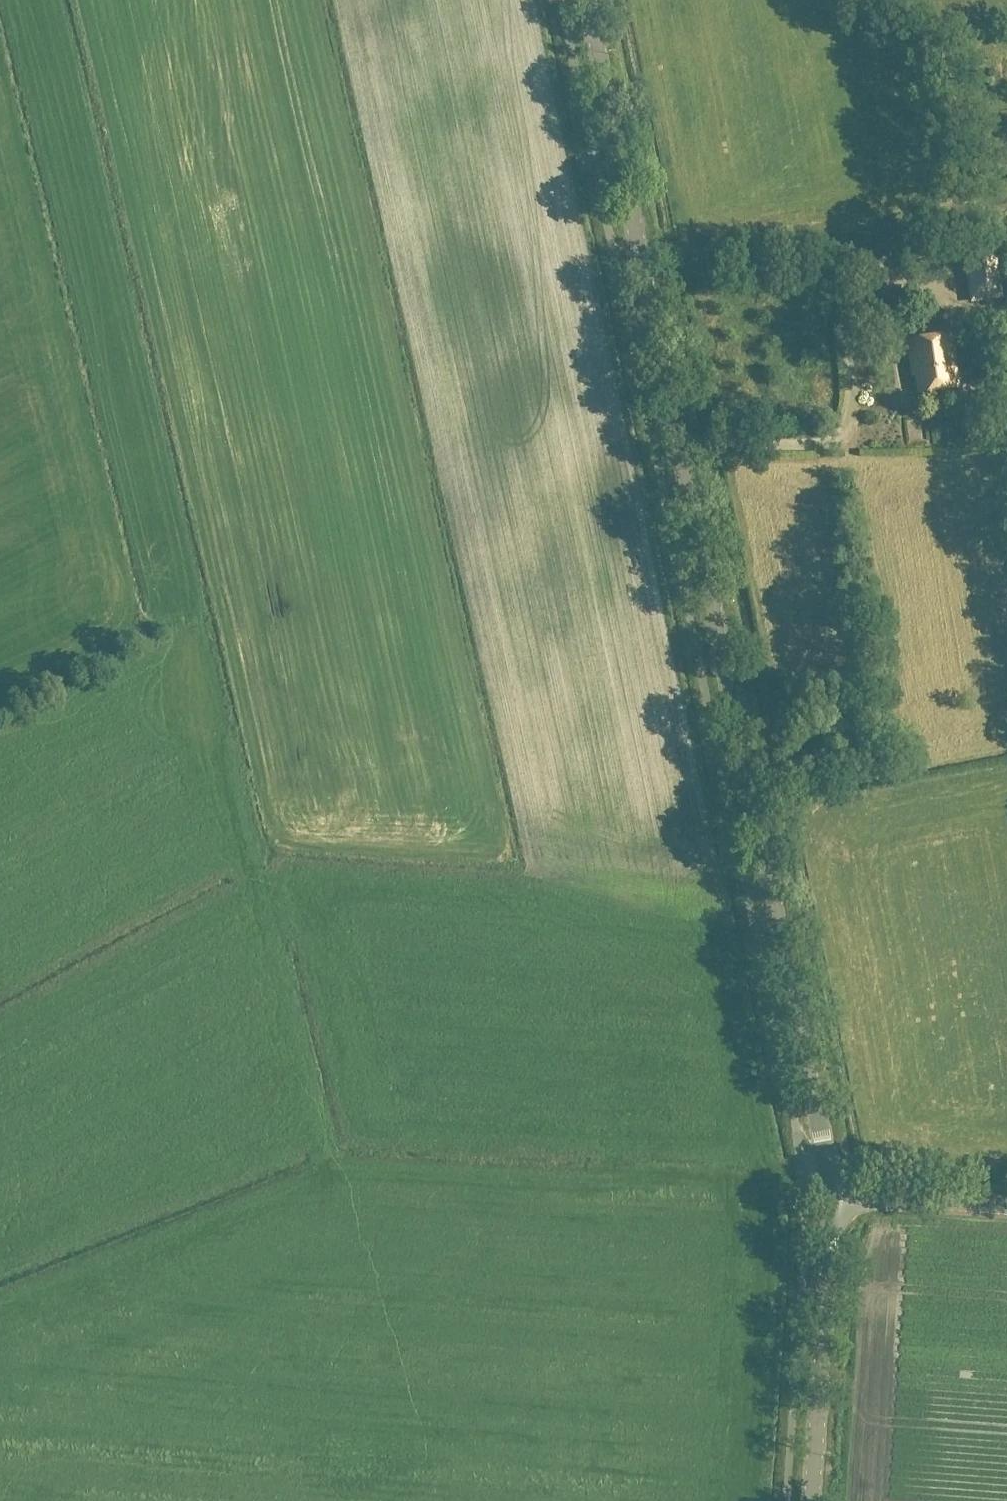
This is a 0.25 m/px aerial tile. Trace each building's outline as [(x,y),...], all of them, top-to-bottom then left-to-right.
[(971,302),(998,298),(992,251),(964,255),(971,302)] [(915,364),(919,395),(956,390),(949,338),(910,343),(912,364),(915,364)]
